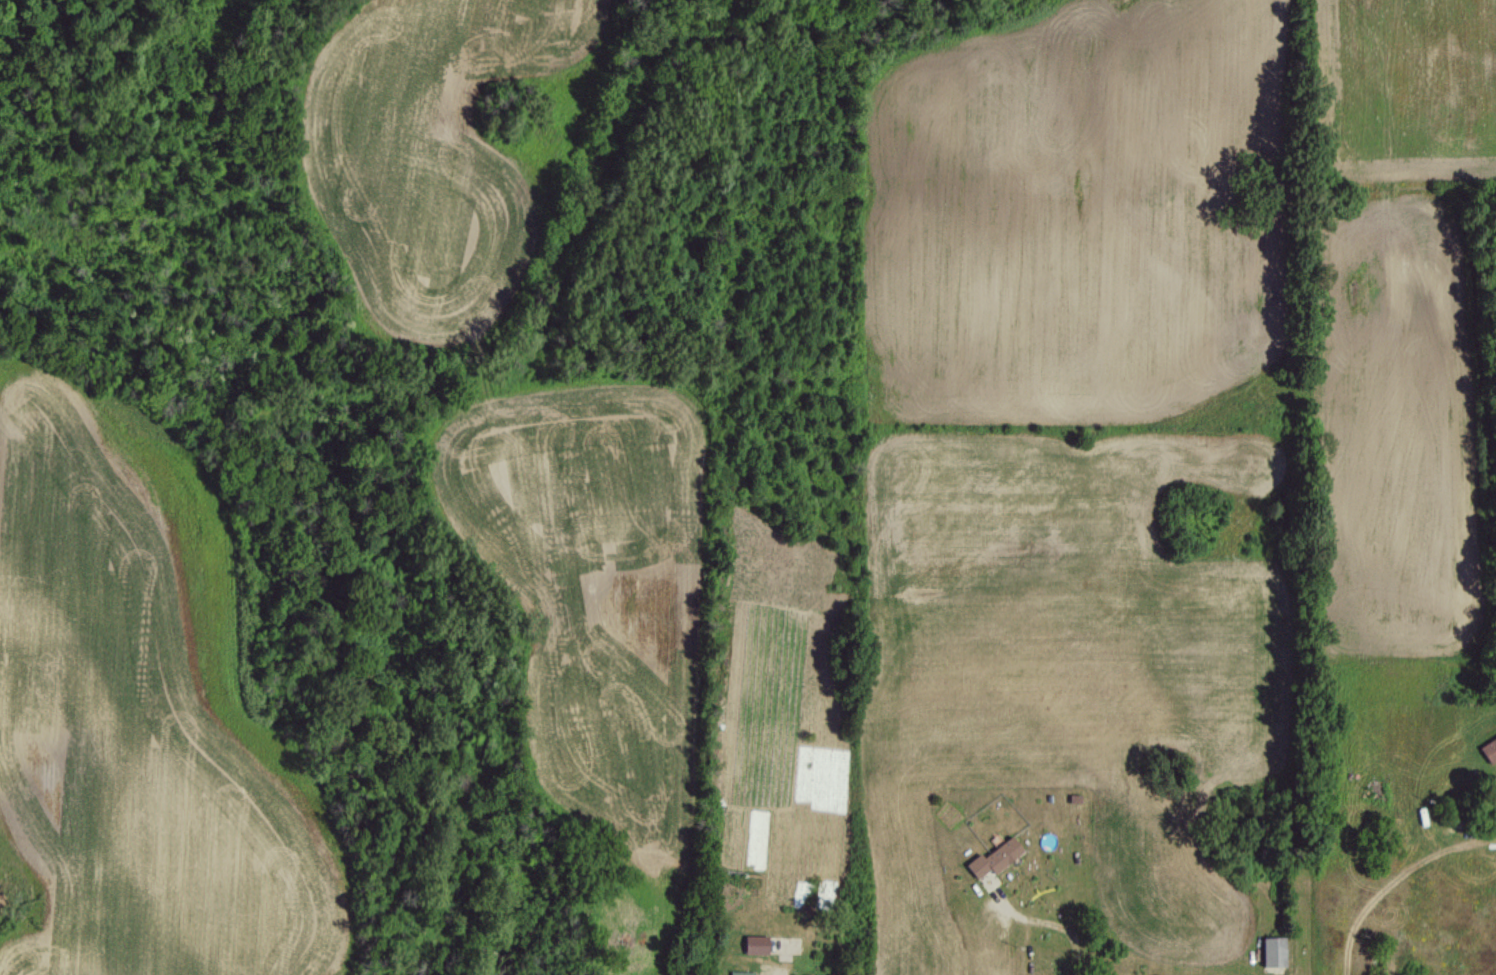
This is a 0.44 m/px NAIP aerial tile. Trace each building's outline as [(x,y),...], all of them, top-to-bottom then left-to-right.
[(1479,748),(1490,764),(1495,760),(1495,736),(1479,748)] [(979,853),(964,865),(976,879),(989,868),(993,873),(1022,851),(1010,836),(983,857),(979,853)] [(767,936),(744,935),(744,953),(767,954),(767,936)] [(1283,938),(1261,938),(1262,967),(1284,966),(1283,938)]
